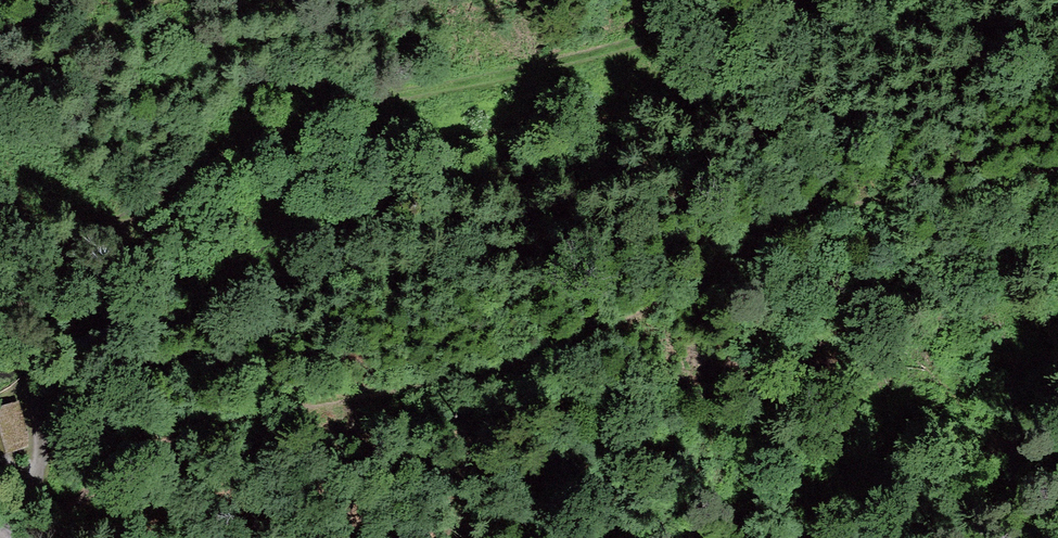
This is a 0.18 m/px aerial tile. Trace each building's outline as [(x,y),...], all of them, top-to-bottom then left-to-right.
[(0,408),(0,454),(28,447),(17,404),(0,408)]
